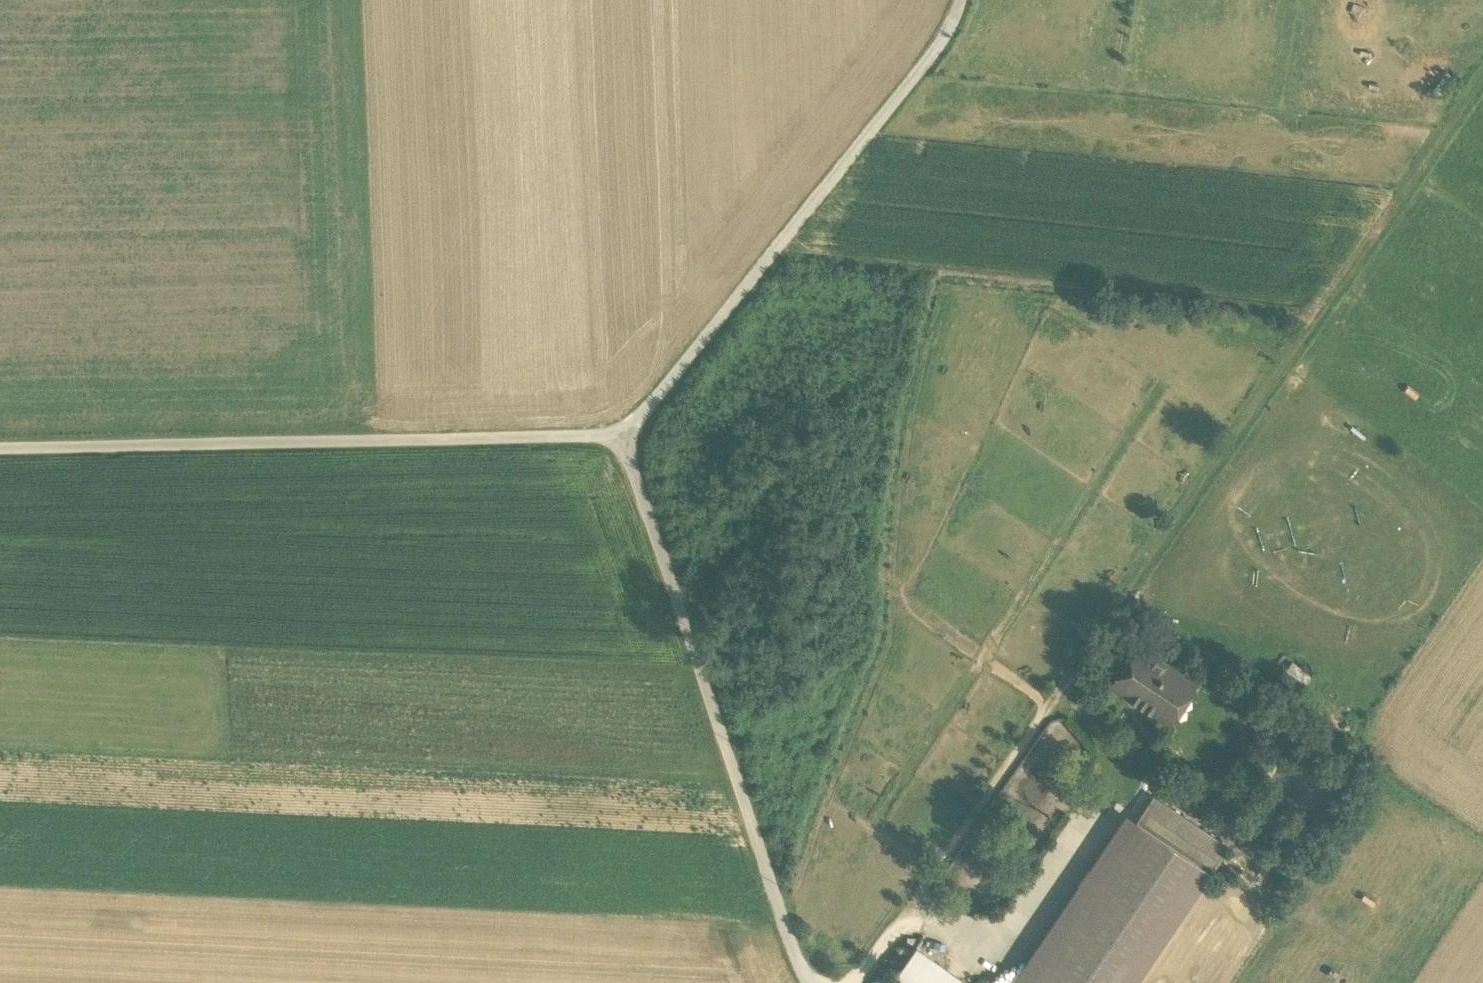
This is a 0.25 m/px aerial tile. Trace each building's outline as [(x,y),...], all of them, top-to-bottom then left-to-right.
[(1190,679),(1139,646),(1113,686),(1164,719),(1190,679)] [(1029,982),(1136,982),(1211,872),(1137,822),(1029,982)] [(915,947),(890,982),(965,982),(915,947)]
